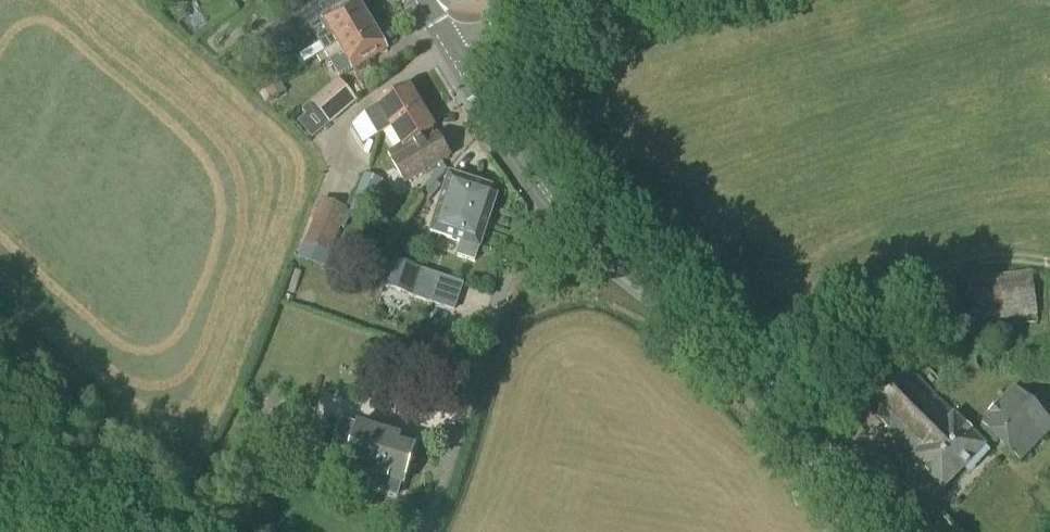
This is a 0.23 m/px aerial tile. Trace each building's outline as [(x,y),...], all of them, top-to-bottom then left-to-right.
[(324,53),(371,26),(364,14),(366,10),(362,5),(357,4),(355,1),(323,21),(333,39),(328,42),(327,41),(320,45),(324,53)] [(276,28),(285,43),(307,30),(298,15),(276,28)] [(377,37),(371,26),(324,53),(330,62),(338,57),(337,56),(342,53),(353,71),(385,51),(383,48),(385,44),(382,38),(377,37)] [(303,66),(324,53),(320,45),(299,58),(303,66)] [(568,59),(551,64),(555,77),(572,71),(568,59)] [(356,102),(342,86),(315,108),(330,125),(356,102)] [(392,130),(422,113),(407,88),(364,114),(377,137),(391,128),(392,130)] [(279,98),(274,89),(260,96),(265,105),(279,98)] [(348,116),(361,135),(371,128),(358,109),(348,116)] [(422,113),(392,130),(401,146),(387,154),(405,184),(449,157),(436,136),(432,131),(433,131),(422,113)] [(429,233),(460,244),(456,257),(474,263),(478,250),(479,250),(496,197),(492,189),(449,175),(429,233)] [(366,218),(372,203),(356,197),(349,212),(366,218)] [(342,227),(316,218),(307,243),(332,253),(342,227)] [(382,288),(455,313),(464,285),(392,260),(382,288)] [(969,280),(974,332),(1037,325),(1031,274),(969,280)] [(934,398),(904,369),(901,366),(863,406),(914,457),(911,459),(943,490),(984,447),(950,413),(951,412),(948,409),(946,410),(937,401),(938,400),(935,396),(934,398)] [(978,423),(1019,463),(1049,432),(1049,422),(1014,387),(978,423)] [(402,485),(403,486),(416,444),(374,431),(375,427),(363,423),(361,427),(340,421),(332,447),(349,452),(344,468),(358,472),(354,486),(396,499),(402,485)]
